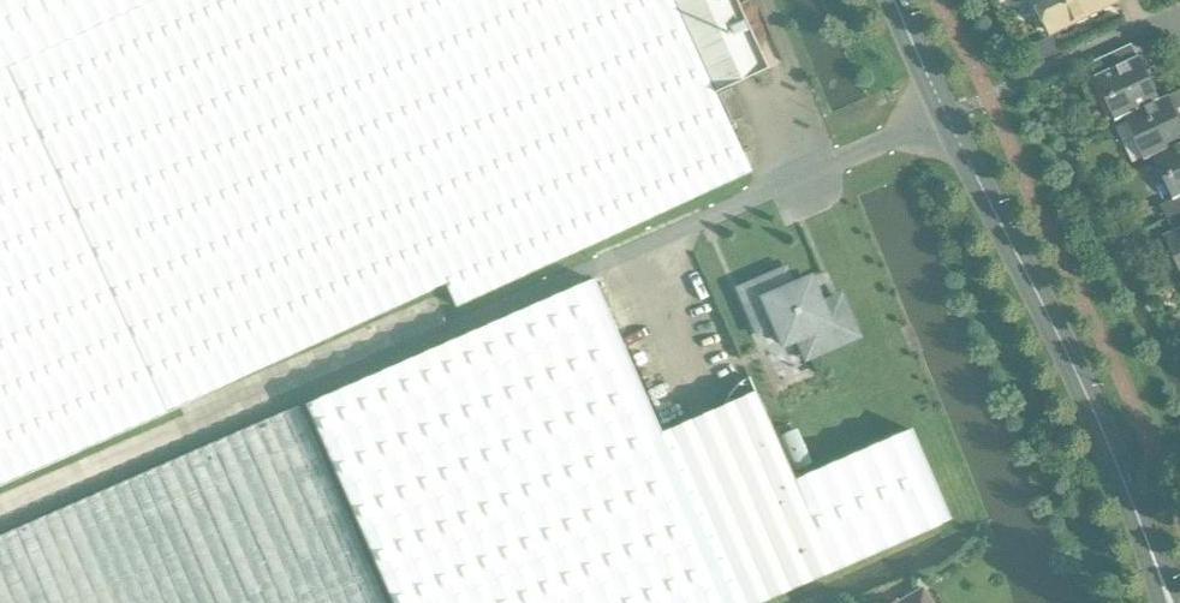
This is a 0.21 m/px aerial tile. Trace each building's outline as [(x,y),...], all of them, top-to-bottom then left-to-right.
[(164,412),(320,344),(447,288),(455,306),(469,299),(707,191),(750,171),(714,92),(766,68),(735,0),(0,0),(0,484),(164,412)] [(1052,32),(1116,1),(1116,0),(1036,0),(1052,32)] [(1029,49),(1032,57),(1034,61),(1060,49),(1054,37),(1029,49)] [(1117,121),(1126,116),(1127,117),(1179,92),(1179,90),(1160,99),(1133,43),(1090,63),(1117,121)] [(718,93),(731,123),(744,117),(731,87),(718,93)] [(1179,108),(1179,92),(1127,117),(1146,160),(1179,144),(1179,121),(1175,110),(1179,108)] [(1146,160),(1147,161),(1157,156),(1176,198),(1163,205),(1169,218),(1179,212),(1179,144),(1146,160)] [(1169,218),(1174,230),(1165,234),(1179,265),(1179,212),(1169,218)] [(808,278),(791,285),(784,269),(738,289),(753,323),(769,316),(782,345),(797,338),(806,358),(857,336),(839,296),(820,304),(808,278)] [(394,602),(756,602),(948,519),(909,429),(792,480),(747,377),(743,380),(739,383),(736,385),(733,388),(730,392),(728,395),(731,402),(659,433),(591,279),(306,403),(394,602)] [(298,405),(242,430),(143,472),(45,516),(0,535),(0,602),(385,602),(298,405)] [(922,587),(897,602),(897,601),(893,602),(931,602),(922,587)]
